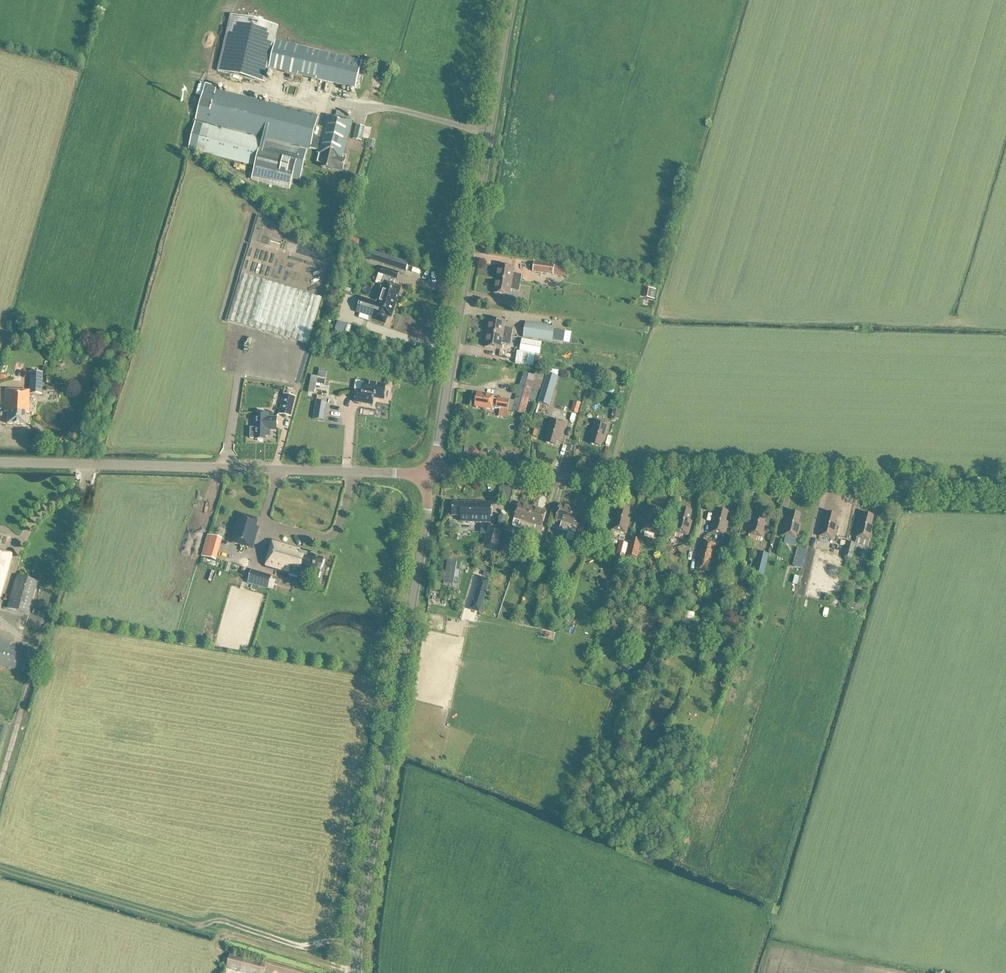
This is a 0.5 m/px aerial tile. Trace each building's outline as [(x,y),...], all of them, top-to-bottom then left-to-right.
[(279,27),(231,16),(217,73),(265,84),(279,27)] [(356,90),(362,62),(276,42),(269,70),(356,90)] [(196,123),(190,150),(196,152),(255,166),(252,182),(256,183),(259,183),(270,186),(272,187),(282,189),(284,189),(290,191),(293,180),(301,181),(308,151),(300,149),(301,148),(318,152),(318,155),(316,163),(323,165),(322,169),(333,172),(333,171),(343,173),(347,158),(344,157),(353,122),(352,122),(344,120),(345,114),(337,113),(335,118),(335,119),(327,117),(322,139),(314,138),(319,118),(216,92),(215,96),(204,93),(196,123)] [(362,139),(365,128),(357,127),(353,140),(361,142),(362,139)] [(371,130),(365,128),(362,139),(369,140),(371,130)] [(406,273),(409,264),(385,257),(385,256),(373,252),(370,261),(382,264),(382,265),(406,273)] [(534,264),(533,273),(554,277),(555,267),(534,264)] [(496,281),(521,285),(522,277),(513,275),(514,269),(499,267),(496,281)] [(384,269),(382,276),(384,277),(376,303),(362,299),(358,312),(375,318),(374,320),(385,324),(388,317),(391,318),(401,288),(393,286),(394,280),(397,281),(399,274),(384,269)] [(308,346),(322,299),(242,275),(228,322),(308,346)] [(519,293),(521,285),(496,281),(494,295),(510,297),(511,291),(519,293)] [(648,290),(646,299),(655,301),(656,291),(648,290)] [(487,334),(512,339),(513,331),(505,329),(506,323),(490,320),(487,334)] [(351,327),(337,322),(334,329),(348,334),(351,327)] [(523,339),(553,344),(553,342),(564,344),(566,333),(554,331),(555,328),(526,324),(523,339)] [(511,347),(512,339),(487,334),(485,349),(501,351),(502,345),(511,347)] [(541,344),(522,341),(520,351),(540,354),(541,344)] [(533,367),(535,355),(518,353),(516,364),(533,367)] [(312,377),(308,394),(314,395),(316,388),(321,389),(321,386),(325,386),(328,371),(319,370),(318,378),(312,377)] [(41,396),(42,373),(30,373),(29,392),(5,391),(4,414),(7,414),(7,425),(25,426),(25,414),(28,415),(29,395),(41,396)] [(541,399),(552,402),(559,379),(548,375),(541,399)] [(384,401),(386,387),(364,383),(363,393),(357,392),(355,403),(373,406),(374,399),(384,401)] [(515,402),(512,413),(524,416),(529,401),(532,390),(521,387),(519,386),(515,402)] [(477,395),(475,409),(492,411),(493,410),(508,413),(510,401),(497,399),(497,401),(494,400),(494,398),(479,395),(477,395)] [(291,418),(296,398),(284,396),(279,415),(291,418)] [(317,402),(313,421),(324,423),(327,404),(317,402)] [(578,415),(581,405),(574,403),(571,413),(578,415)] [(620,410),(613,409),(611,421),(618,422),(620,410)] [(277,432),(277,418),(269,418),(269,414),(254,414),(254,430),(250,430),(250,440),(255,440),(255,442),(266,442),(266,439),(271,439),(271,432),(277,432)] [(560,443),(566,424),(551,420),(547,434),(549,435),(546,444),(556,447),(558,442),(560,443)] [(604,444),(610,425),(595,421),(591,435),(594,436),(591,446),(600,449),(602,443),(604,444)] [(462,524),(491,525),(492,504),(461,503),(461,505),(453,505),(453,517),(462,518),(462,524)] [(526,532),(533,509),(519,504),(514,520),(520,522),(518,530),(526,532)] [(567,534),(574,510),(560,506),(556,521),(562,523),(559,531),(567,534)] [(628,520),(630,510),(620,508),(619,513),(616,512),(612,531),(627,535),(630,520),(628,520)] [(533,509),(526,532),(533,535),(536,526),(542,528),(547,513),(533,509)] [(657,521),(659,511),(649,509),(648,514),(646,513),(641,532),(656,536),(660,521),(657,521)] [(574,510),(567,534),(575,536),(577,528),(583,529),(588,514),(574,510)] [(689,522),(692,513),(682,510),(681,515),(678,515),(674,534),(688,537),(692,523),(689,522)] [(726,523),(728,513),(718,511),(717,516),(715,516),(710,535),(725,538),(728,524),(726,523)] [(742,522),(743,514),(732,512),(730,520),(742,522)] [(259,519),(240,513),(231,543),(254,550),(260,528),(258,527),(260,521),(258,520),(259,519)] [(764,525),(766,515),(757,513),(755,518),(753,517),(748,536),(749,536),(748,541),(761,544),(762,539),(763,540),(767,525),(764,525)] [(798,526),(801,516),(791,513),(790,519),(787,518),(783,537),(797,540),(801,526),(798,526)] [(835,526),(837,517),(827,514),(826,520),(824,519),(819,538),(828,540),(827,545),(832,547),(833,541),(834,541),(837,527),(835,526)] [(856,545),(868,548),(869,542),(870,542),(874,528),(871,528),(874,518),(864,515),(863,521),(860,520),(855,539),(856,539),(857,540),(856,545)] [(504,528),(505,524),(507,519),(501,518),(498,526),(504,528)] [(504,529),(489,526),(483,551),(498,554),(504,529)] [(507,557),(513,535),(505,532),(498,554),(507,557)] [(638,559),(642,542),(631,539),(627,557),(628,557),(625,568),(630,569),(633,558),(638,559)] [(312,553),(297,549),(273,542),(266,568),(298,577),(298,578),(304,580),(305,577),(318,581),(325,560),(316,557),(311,555),(312,553)] [(710,573),(716,546),(702,542),(696,570),(710,573)] [(856,545),(847,543),(844,558),(852,560),(856,545)] [(673,546),(665,544),(664,552),(672,553),(673,546)] [(535,569),(541,551),(534,549),(529,567),(535,569)] [(802,569),(806,552),(799,550),(795,567),(802,569)] [(11,556),(0,552),(0,594),(11,556)] [(623,567),(626,556),(617,554),(614,565),(623,567)] [(765,573),(769,557),(760,555),(757,571),(765,573)] [(832,555),(830,563),(840,566),(842,558),(832,555)] [(459,585),(460,562),(450,561),(449,584),(459,585)] [(272,577),(255,572),(251,584),(269,589),(272,577)] [(828,584),(836,588),(841,578),(832,574),(828,584)] [(483,576),(474,610),(485,613),(494,579),(483,576)] [(731,583),(736,586),(740,581),(735,577),(731,583)] [(27,615),(36,584),(17,579),(8,610),(27,615)] [(426,622),(425,629),(435,632),(436,624),(426,622)] [(707,633),(702,630),(699,635),(701,635),(697,641),(704,645),(709,637),(706,635),(707,633)] [(29,652),(0,645),(0,666),(24,672),(29,652)] [(266,965),(231,955),(227,968),(243,972),(264,972),(266,965)]
